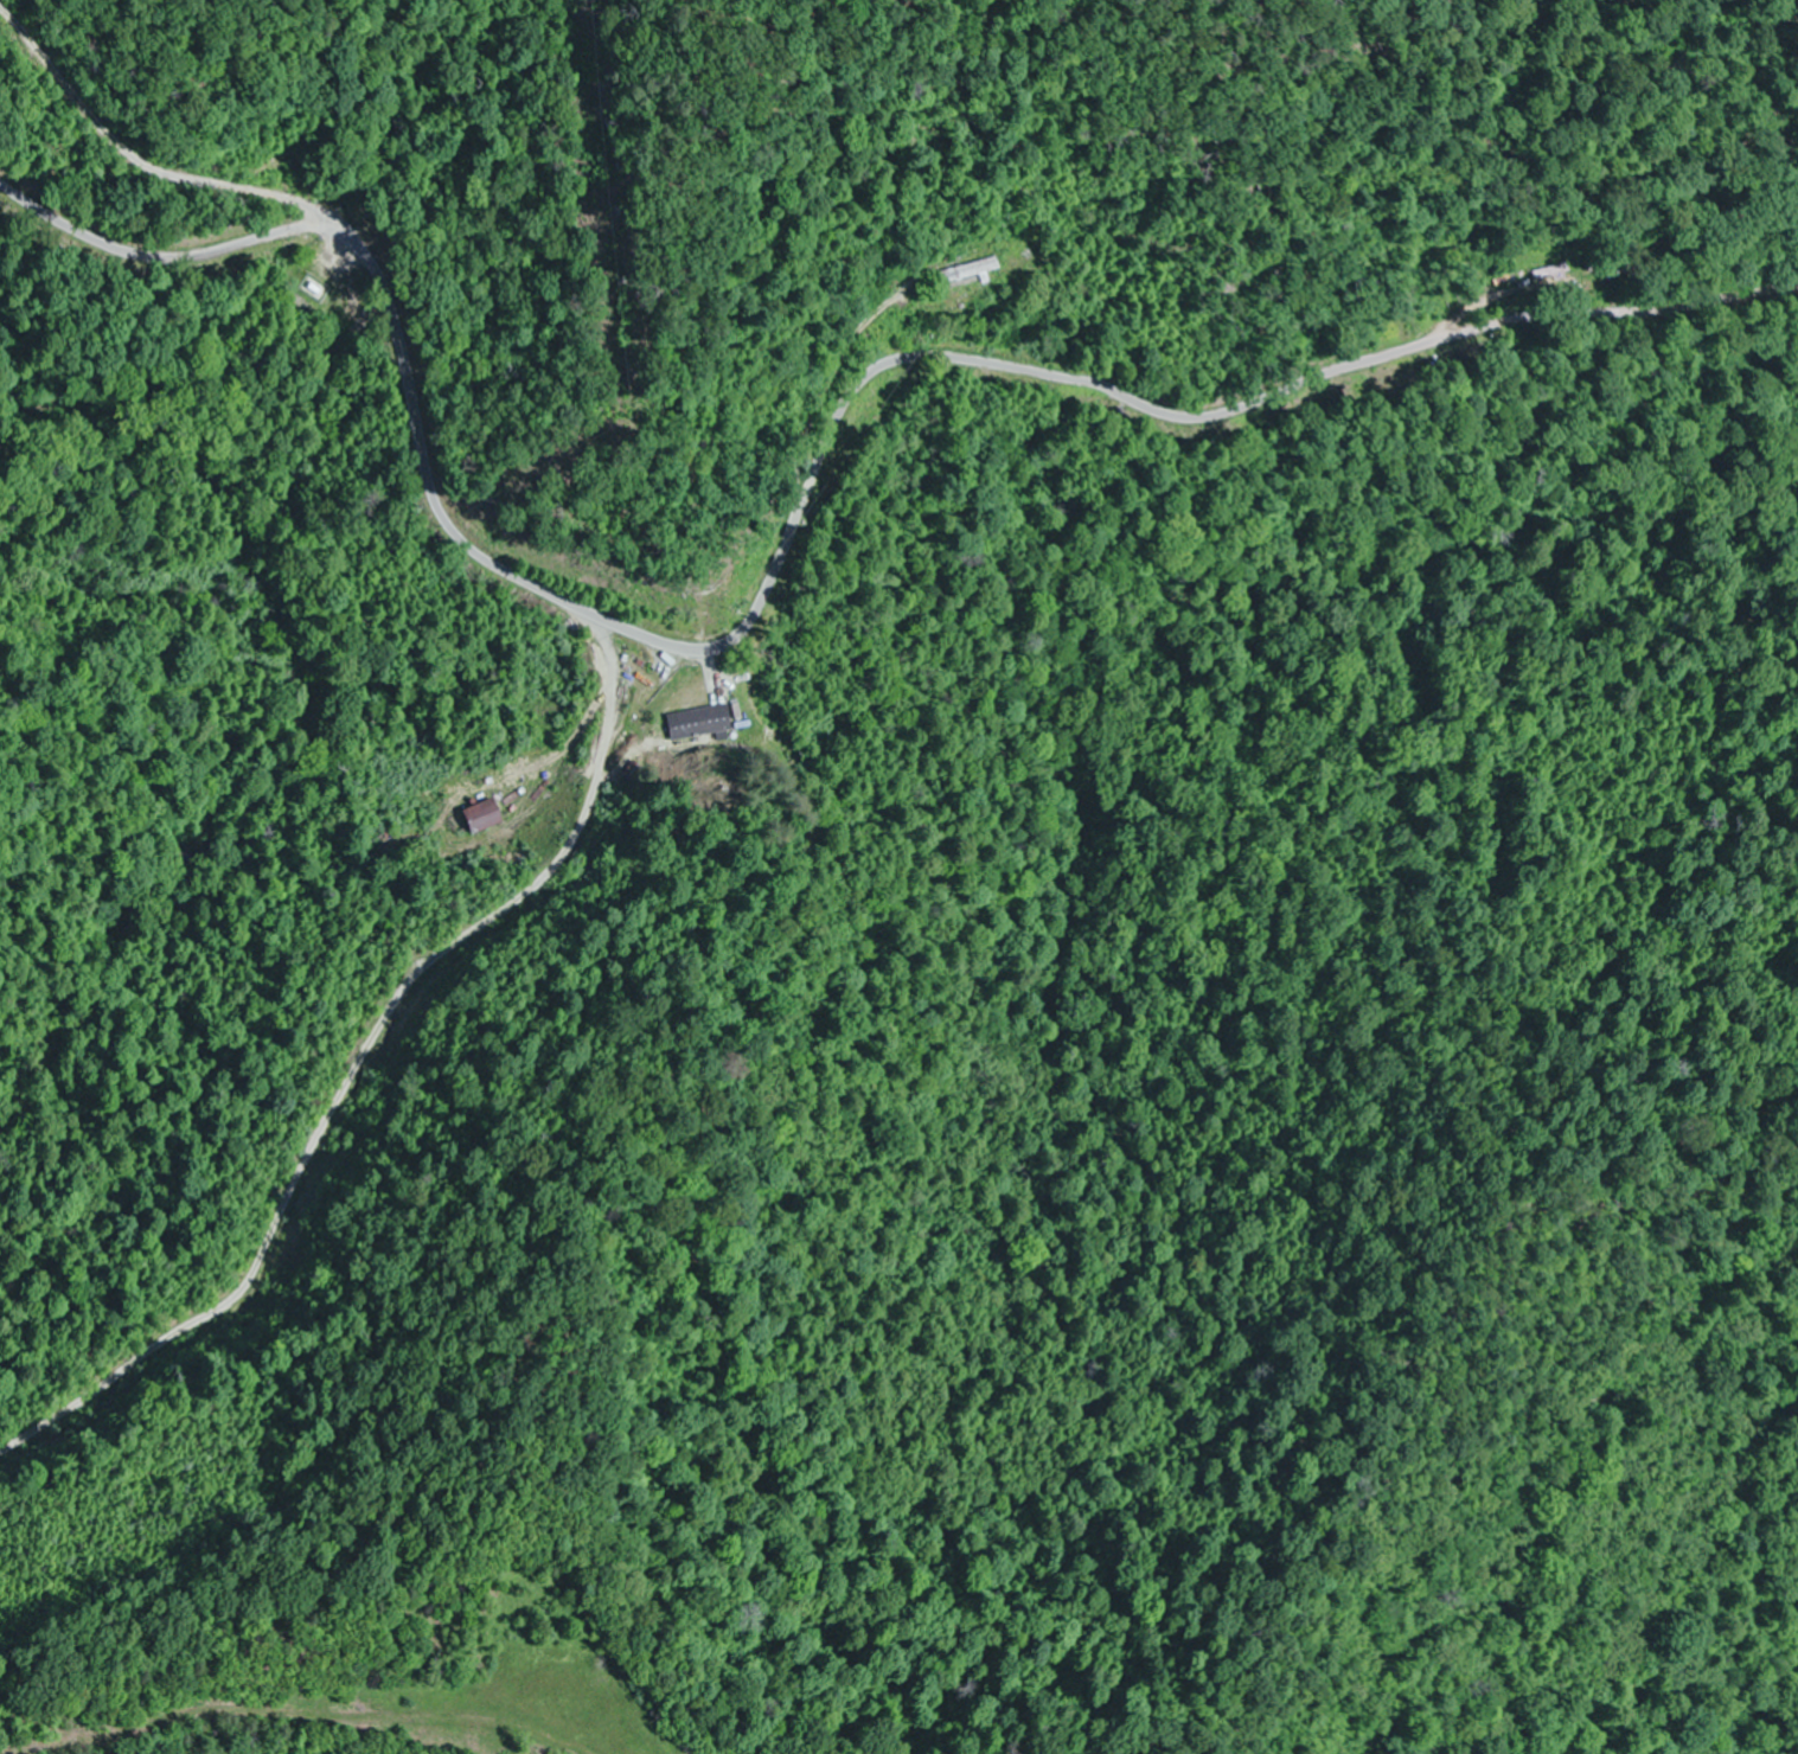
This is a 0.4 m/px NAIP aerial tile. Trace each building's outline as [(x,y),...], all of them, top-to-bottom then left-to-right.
[(1003,270),(999,257),(941,272),(945,286),(1003,270)] [(1556,267),(1537,271),(1540,288),(1559,284),(1556,267)] [(667,714),(671,741),(732,733),(728,706),(667,714)] [(474,836),(506,822),(496,797),(463,812),(474,836)]
